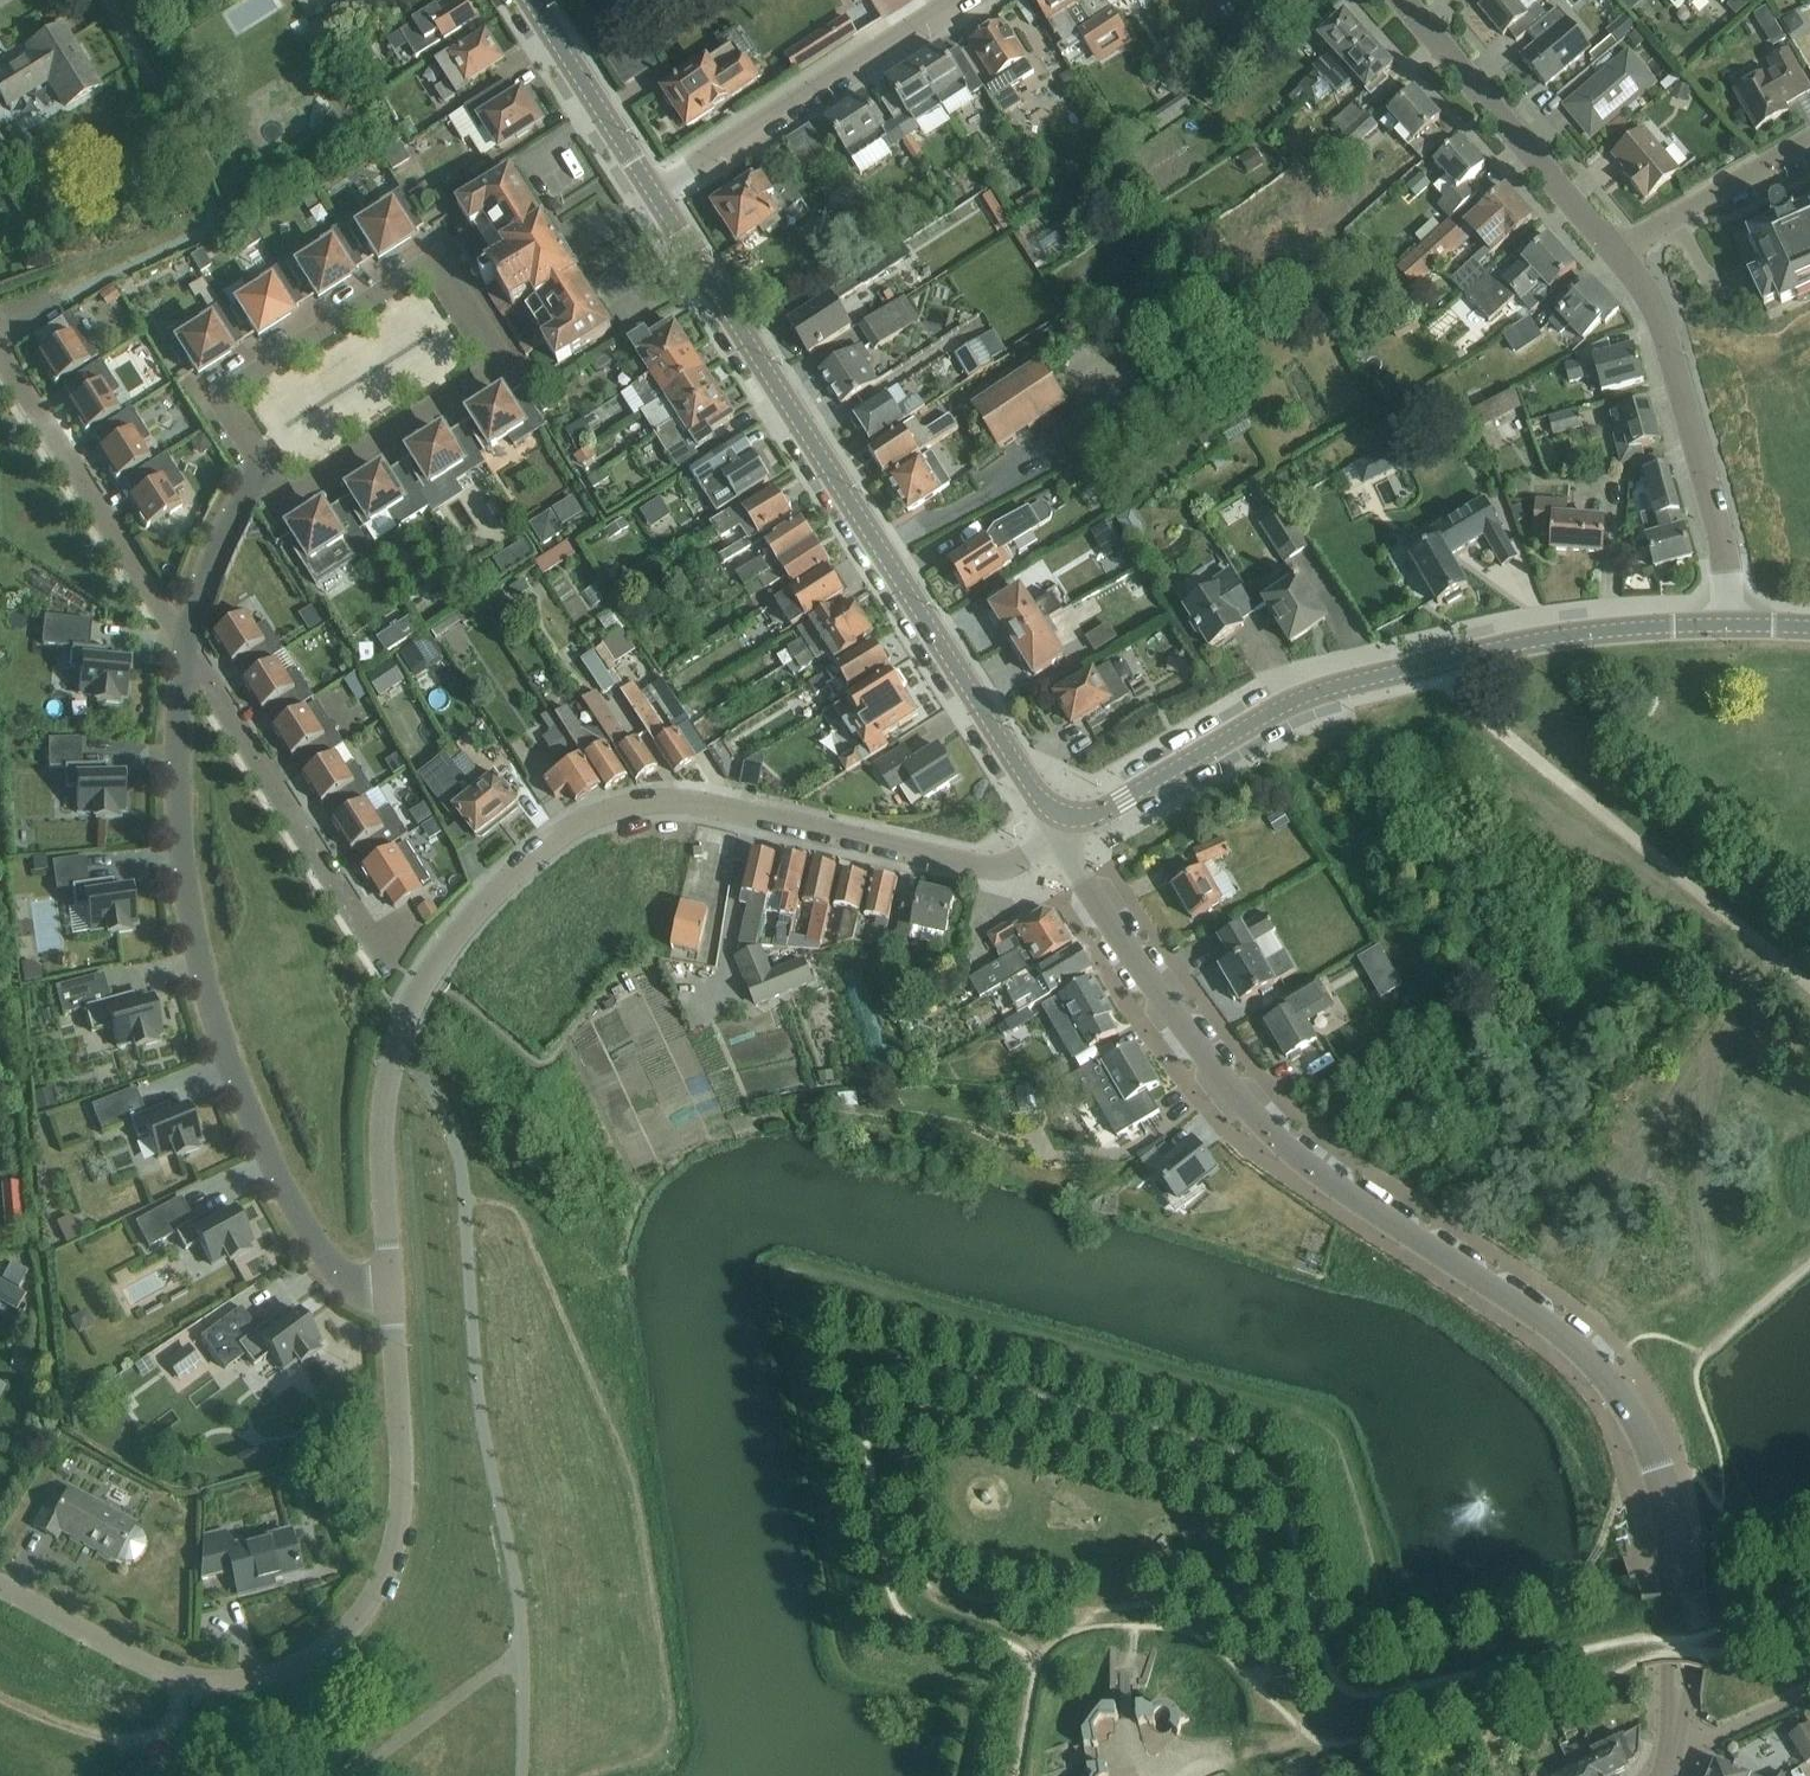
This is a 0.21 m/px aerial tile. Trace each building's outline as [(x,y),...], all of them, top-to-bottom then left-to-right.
[(432,49),(477,21),(464,2),(455,7),(451,0),(400,33),(417,59),(432,49)] [(1017,5),(1030,25),(1039,20),(1026,0),(1025,0),(1017,5)] [(1064,44),(1058,48),(1069,67),(1091,52),(1094,56),(1127,35),(1125,31),(1111,8),(1108,4),(1104,7),(1100,0),(1078,0),(1077,0),(1035,0),(1064,44)] [(1104,7),(1108,4),(1111,8),(1123,0),(1100,0),(1104,7)] [(1548,17),(1533,0),(1487,0),(1479,7),(1503,37),(1509,32),(1518,43),(1527,35),(1548,17)] [(1699,0),(1683,0),(1690,8),(1699,0)] [(1729,9),(1738,18),(1750,8),(1743,0),(1739,0),(1729,9)] [(1753,14),(1761,27),(1773,20),(1765,6),(1753,14)] [(1558,9),(1548,17),(1527,35),(1536,45),(1521,58),(1546,87),(1592,49),(1558,9)] [(1590,57),(1596,64),(1639,28),(1628,14),(1607,32),(1612,38),(1590,57)] [(1332,52),(1313,70),(1325,83),(1327,81),(1345,66),(1371,42),(1346,15),(1336,25),(1331,19),(1316,34),(1332,52)] [(1797,16),(1786,23),(1794,36),(1805,29),(1797,16)] [(848,17),(787,56),(798,75),(859,36),(848,17)] [(984,89),(1002,118),(1022,105),(1011,88),(1034,74),(1024,59),(1026,59),(1003,23),(970,44),(993,80),(994,79),(996,82),(984,89)] [(98,88),(60,26),(29,46),(33,53),(0,73),(0,94),(7,105),(49,79),(66,107),(98,88)] [(1637,48),(1647,40),(1638,29),(1628,38),(1637,48)] [(709,65),(666,93),(690,130),(760,84),(748,65),(759,58),(740,31),(718,46),(725,56),(710,66),(709,65)] [(452,54),(437,64),(438,65),(439,64),(450,82),(438,90),(446,103),(474,85),(472,82),(503,63),(487,37),(453,58),(452,56),(452,54)] [(1345,66),(1327,81),(1335,90),(1338,94),(1356,78),(1373,97),(1389,82),(1384,77),(1394,67),(1371,42),(1345,66)] [(370,47),(361,52),(368,64),(377,58),(370,47)] [(971,97),(984,89),(967,62),(958,48),(946,57),(942,51),(916,67),(936,99),(942,108),(968,92),(971,97)] [(1756,131),(1788,113),(1785,106),(1809,92),(1809,90),(1788,52),(1769,63),(1774,71),(1735,93),(1756,131)] [(1629,55),(1567,107),(1591,136),(1653,84),(1629,55)] [(1171,61),(1158,69),(1170,87),(1182,79),(1171,61)] [(895,93),(882,101),(894,121),(906,140),(914,134),(910,128),(942,108),(936,99),(916,67),(889,84),(895,93)] [(1070,71),(1059,78),(1068,91),(1078,84),(1070,71)] [(465,109),(449,120),(464,142),(480,132),(486,128),(500,150),(543,123),(523,93),(518,96),(509,81),(465,109)] [(1335,90),(1327,81),(1325,83),(1307,99),(1315,107),(1335,90)] [(1678,86),(1673,101),(1689,106),(1693,91),(1678,86)] [(1298,88),(1288,97),(1296,106),(1306,97),(1298,88)] [(1445,140),(1432,127),(1441,119),(1417,93),(1391,116),(1402,128),(1397,132),(1410,147),(1409,147),(1422,161),(1445,140)] [(866,99),(829,123),(853,162),(884,142),(889,151),(906,140),(894,121),(884,128),(866,99)] [(1344,137),(1366,117),(1355,103),(1333,124),(1344,137)] [(1366,117),(1344,137),(1332,147),(1344,159),(1378,128),(1367,116),(1366,117)] [(408,120),(401,125),(409,138),(416,134),(408,120)] [(828,157),(808,125),(783,142),(802,174),(828,157)] [(1644,130),(1613,155),(1634,180),(1630,183),(1645,200),(1648,197),(1649,198),(1679,173),(1664,154),(1664,153),(1644,130)] [(232,141),(231,148),(235,153),(242,154),(248,150),(249,143),(245,137),(238,136),(232,141)] [(1469,184),(1487,169),(1463,142),(1437,165),(1458,189),(1439,206),(1451,219),(1479,195),(1469,184)] [(411,160),(400,145),(382,156),(393,172),(411,160)] [(1257,153),(1243,162),(1250,172),(1264,163),(1257,153)] [(545,342),(545,343),(559,364),(612,331),(609,325),(608,326),(578,280),(579,279),(576,274),(575,274),(566,260),(567,260),(566,257),(562,260),(555,249),(559,246),(557,244),(556,245),(547,231),(548,230),(545,225),(544,225),(515,179),(512,173),(459,207),(472,229),(473,229),(497,266),(492,270),(491,269),(489,271),(491,273),(482,278),(487,287),(496,282),(514,310),(516,308),(521,305),(545,342)] [(1430,186),(1421,176),(1407,188),(1417,199),(1430,186)] [(786,181),(772,190),(763,177),(717,207),(741,242),(761,228),(765,234),(781,224),(777,218),(800,203),(786,181)] [(350,233),(349,234),(349,235),(362,255),(363,254),(361,251),(364,249),(368,246),(375,257),(373,258),(374,259),(375,259),(378,262),(399,249),(410,242),(408,238),(412,235),(423,228),(419,222),(419,221),(399,190),(367,210),(373,219),(357,230),(354,232),(350,234),(350,233)] [(995,191),(982,199),(1002,231),(1014,223),(995,191)] [(1475,260),(1480,265),(1492,253),(1493,254),(1507,241),(1508,242),(1533,219),(1507,191),(1482,213),(1482,214),(1468,226),(1488,248),(1475,260)] [(319,201),(314,193),(302,201),(307,209),(319,201)] [(1032,194),(1017,204),(1026,218),(1041,208),(1032,194)] [(1788,211),(1785,204),(1779,202),(1772,205),(1770,211),(1773,217),(1732,236),(1768,313),(1809,294),(1809,200),(1788,211)] [(1435,222),(1417,238),(1424,245),(1442,229),(1435,222)] [(1415,288),(1467,242),(1450,223),(1399,269),(1415,288)] [(1066,252),(1062,226),(1043,229),(1046,255),(1066,252)] [(290,272),(289,272),(296,284),(300,290),(301,289),(304,287),(308,284),(310,288),(315,295),(314,295),(313,296),(314,298),(315,297),(318,301),(339,287),(350,280),(348,276),(352,274),(361,268),(363,266),(364,266),(363,264),(363,265),(345,237),(339,228),(307,248),(311,254),(313,258),(302,265),(299,267),(297,268),(298,269),(296,270),(294,271),(291,273),(290,272)] [(261,242),(254,230),(236,241),(244,253),(261,242)] [(1499,286),(1489,276),(1466,297),(1490,323),(1518,297),(1532,312),(1558,289),(1556,287),(1577,267),(1551,238),(1499,286)] [(202,250),(191,257),(201,272),(211,265),(202,250)] [(1480,265),(1475,260),(1452,282),(1466,297),(1489,276),(1480,265)] [(230,310),(229,311),(240,328),(241,328),(241,327),(244,325),(248,323),(254,334),(253,334),(254,336),(255,335),(258,339),(279,325),(290,318),(288,314),(292,312),(304,304),(303,303),(279,266),(248,286),(251,292),(253,296),(234,308),(230,310)] [(809,297),(785,313),(793,325),(791,327),(810,356),(850,330),(835,306),(862,288),(855,277),(827,295),(831,301),(817,309),(809,297)] [(1024,301),(1039,291),(1032,280),(1017,289),(1024,301)] [(1606,325),(1619,313),(1592,285),(1552,324),(1562,333),(1570,325),(1584,340),(1603,322),(1606,325)] [(120,297),(112,286),(100,293),(108,304),(120,297)] [(210,289),(199,296),(206,307),(218,300),(210,289)] [(860,328),(875,351),(919,323),(904,299),(860,328)] [(170,348),(169,349),(180,367),(181,366),(181,365),(184,363),(188,361),(194,372),(193,373),(194,374),(195,373),(198,377),(219,363),(230,356),(228,352),(232,350),(244,342),(243,341),(242,341),(219,304),(188,325),(191,330),(193,334),(173,346),(171,348),(170,348)] [(70,313),(33,337),(48,362),(45,364),(44,363),(43,364),(56,384),(96,358),(70,313)] [(1417,321),(1397,332),(1401,341),(1422,330),(1417,321)] [(1542,341),(1529,321),(1503,339),(1515,359),(1542,341)] [(640,386),(692,353),(674,325),(651,340),(647,333),(631,343),(642,359),(629,368),(640,386)] [(1581,363),(1566,367),(1570,384),(1599,376),(1604,394),(1644,383),(1635,348),(1611,355),(1607,342),(1579,357),(1581,363)] [(979,343),(956,359),(971,382),(994,366),(979,343)] [(861,347),(822,374),(843,407),(878,384),(865,364),(870,361),(861,347)] [(614,362),(606,350),(593,358),(601,370),(614,362)] [(634,389),(648,410),(667,399),(705,374),(692,353),(640,386),(634,389)] [(101,361),(63,385),(79,409),(75,412),(75,411),(73,412),(86,432),(119,411),(110,397),(120,391),(101,361)] [(1000,449),(1067,407),(1040,364),(973,407),(1000,449)] [(643,414),(657,436),(662,433),(719,395),(705,374),(667,399),(648,410),(643,414)] [(482,408),(471,415),(474,419),(473,420),(473,421),(475,420),(479,426),(482,431),(478,434),(474,436),(485,454),(486,453),(486,452),(489,450),(492,448),(493,448),(509,437),(510,439),(511,441),(515,447),(544,428),(546,426),(523,389),(522,389),(522,388),(510,396),(507,398),(504,394),(492,402),(482,408)] [(1489,402),(1483,389),(1470,396),(1477,408),(1489,402)] [(662,433),(657,436),(667,453),(678,471),(688,465),(699,457),(698,455),(696,452),(707,445),(714,440),(713,438),(711,436),(710,434),(711,434),(721,427),(734,419),(719,395),(662,433)] [(918,396),(897,410),(888,395),(855,417),(857,420),(852,423),(859,434),(864,430),(873,444),(926,409),(921,402),(918,396)] [(1504,397),(1473,413),(1481,430),(1512,414),(1504,397)] [(1467,401),(1452,409),(1458,418),(1472,410),(1467,401)] [(1631,464),(1646,460),(1643,447),(1661,443),(1651,406),(1613,416),(1619,437),(1614,438),(1621,466),(1631,464)] [(131,409),(94,433),(109,458),(106,460),(105,459),(104,460),(117,480),(150,459),(141,445),(150,439),(131,409)] [(1583,429),(1578,411),(1549,419),(1554,438),(1583,429)] [(915,421),(903,430),(870,451),(887,477),(920,456),(959,430),(951,416),(930,430),(928,431),(925,431),(922,430),(920,428),(915,421)] [(1469,416),(1456,424),(1464,437),(1477,430),(1469,416)] [(585,419),(566,431),(573,444),(593,432),(585,419)] [(1244,420),(1221,434),(1228,446),(1252,432),(1244,420)] [(416,451),(411,453),(414,457),(413,458),(413,459),(415,458),(416,461),(422,469),(418,472),(415,474),(415,473),(413,474),(424,491),(429,488),(449,476),(451,479),(452,482),(454,485),(486,465),(463,428),(463,426),(462,427),(447,436),(445,433),(433,440),(416,451)] [(205,452),(212,447),(204,434),(192,442),(197,450),(205,452)] [(1211,435),(1201,442),(1209,455),(1219,448),(1211,435)] [(741,437),(689,469),(706,496),(707,495),(718,512),(738,500),(768,481),(761,469),(764,467),(755,453),(752,455),(741,437)] [(588,449),(575,457),(581,468),(595,459),(588,449)] [(1211,460),(1218,471),(1233,463),(1227,451),(1211,460)] [(1356,466),(1364,486),(1400,471),(1391,451),(1356,466)] [(910,512),(947,488),(945,486),(951,482),(933,453),(890,481),(910,512)] [(182,507),(173,492),(185,485),(166,455),(124,481),(140,506),(136,508),(136,507),(134,508),(147,528),(169,514),(170,515),(182,507)] [(1664,455),(1646,460),(1631,464),(1631,474),(1644,470),(1655,512),(1641,515),(1655,569),(1692,559),(1668,469),(1664,455)] [(363,484),(351,491),(354,495),(353,496),(353,497),(355,496),(362,507),(358,510),(355,512),(355,511),(353,512),(365,529),(366,529),(366,528),(371,525),(389,514),(392,519),(398,529),(421,514),(430,509),(403,466),(403,464),(391,472),(387,474),(385,471),(373,478),(363,484)] [(604,471),(589,480),(595,489),(609,479),(604,471)] [(742,505),(712,524),(721,538),(741,526),(749,538),(758,533),(759,534),(790,515),(788,512),(790,505),(786,500),(780,498),(774,489),(744,508),(742,505)] [(665,495),(644,509),(656,527),(677,514),(665,495)] [(1468,589),(1450,558),(1485,537),(1503,568),(1518,559),(1500,529),(1501,528),(1485,501),(1434,531),(1420,539),(1423,544),(1408,553),(1439,606),(1468,589)] [(313,516),(292,530),(294,533),(293,534),(293,536),(295,535),(302,545),(298,547),(295,549),(293,550),(317,586),(318,585),(342,570),(366,554),(372,550),(351,517),(343,504),(343,502),(330,511),(327,512),(325,509),(313,516)] [(577,502),(557,515),(564,526),(584,514),(577,502)] [(1606,523),(1567,520),(1568,505),(1537,502),(1535,539),(1554,540),(1553,551),(1604,555),(1606,523)] [(987,543),(952,564),(967,590),(983,581),(984,583),(1004,571),(1013,566),(1004,551),(1040,530),(1050,524),(1051,516),(1046,508),(1039,506),(1030,511),(996,529),(987,543)] [(1522,507),(1515,509),(1519,522),(1526,520),(1522,507)] [(1131,511),(1117,520),(1130,541),(1145,532),(1131,511)] [(1261,527),(1285,565),(1311,549),(1287,511),(1261,527)] [(554,516),(534,528),(544,544),(564,532),(554,516)] [(630,528),(625,519),(606,531),(611,540),(630,528)] [(770,571),(814,543),(799,520),(765,542),(773,554),(763,560),(762,558),(737,573),(745,587),(770,571)] [(1116,522),(1099,530),(1118,568),(1134,560),(1116,522)] [(525,541),(512,549),(522,564),(535,556),(525,541)] [(719,567),(749,547),(746,542),(716,561),(719,567)] [(770,571),(745,587),(752,599),(765,590),(766,592),(788,578),(794,587),(828,565),(814,543),(770,571)] [(569,545),(537,565),(545,577),(576,556),(569,545)] [(1033,589),(1057,574),(1045,556),(1022,571),(1033,589)] [(1139,569),(1101,588),(1118,620),(1156,601),(1139,569)] [(828,571),(776,603),(792,628),(804,620),(843,595),(838,586),(839,580),(835,575),(829,573),(828,571)] [(1259,595),(1292,647),(1327,624),(1294,573),(1259,595)] [(1200,633),(1211,649),(1244,628),(1241,624),(1255,615),(1230,575),(1216,583),(1219,588),(1185,608),(1196,625),(1193,626),(1198,634),(1200,633)] [(523,582),(511,590),(517,600),(530,592),(523,582)] [(1021,591),(992,610),(1003,626),(998,628),(1010,646),(1048,622),(1062,613),(1053,598),(1033,610),(1030,605),(1021,591)] [(502,594),(490,602),(496,611),(508,603),(502,594)] [(804,620),(792,628),(794,632),(797,630),(803,639),(788,649),(795,660),(862,617),(852,602),(837,611),(834,607),(807,624),(804,620)] [(478,604),(433,633),(437,640),(482,611),(478,604)] [(613,634),(628,625),(615,606),(601,615),(613,634)] [(312,607),(301,615),(310,630),(322,622),(312,607)] [(217,634),(214,636),(234,667),(236,665),(236,664),(239,662),(247,676),(276,658),(285,652),(267,623),(258,628),(251,616),(249,613),(237,621),(238,622),(231,627),(218,635),(217,634)] [(92,622),(59,618),(44,617),(42,645),(56,647),(72,648),(71,668),(82,669),(79,695),(97,697),(96,703),(120,705),(121,699),(127,700),(130,663),(112,661),(113,651),(89,649),(92,622)] [(872,633),(862,617),(795,660),(802,670),(827,655),(833,664),(852,651),(849,647),(872,633)] [(1058,637),(1048,622),(1010,646),(1021,664),(1025,662),(1035,678),(1064,659),(1052,641),(1058,637)] [(392,630),(379,639),(388,653),(408,640),(399,626),(397,624),(391,628),(392,630)] [(1096,652),(1116,639),(1108,626),(1088,639),(1096,652)] [(439,662),(424,637),(401,652),(416,677),(439,662)] [(595,654),(610,677),(618,671),(615,667),(622,662),(609,643),(595,653),(595,654)] [(872,643),(810,684),(817,695),(830,687),(838,700),(888,667),(891,660),(887,654),(879,654),(872,643)] [(788,649),(776,657),(783,668),(785,666),(795,660),(788,649)] [(374,650),(363,650),(363,664),(374,664),(374,650)] [(618,688),(610,677),(595,654),(581,663),(604,697),(618,688)] [(795,660),(785,666),(792,677),(802,670),(795,660)] [(247,681),(244,683),(263,713),(266,712),(265,711),(268,709),(277,723),(315,699),(297,670),(287,676),(278,662),(247,682),(247,681)] [(1094,677),(1057,699),(1073,726),(1103,708),(1105,712),(1128,697),(1120,684),(1110,667),(1094,677)] [(355,673),(345,680),(358,700),(369,694),(355,673)] [(892,674),(836,710),(854,739),(857,737),(871,758),(888,747),(882,738),(918,715),(905,695),(908,687),(901,677),(893,677),(892,674)] [(388,685),(382,675),(371,683),(376,692),(388,685)] [(669,721),(676,731),(689,722),(683,712),(662,681),(648,690),(669,721)] [(634,691),(624,697),(635,713),(674,774),(695,760),(676,731),(665,738),(638,697),(634,691)] [(598,695),(585,705),(590,712),(636,782),(657,768),(638,739),(630,744),(598,695)] [(693,711),(686,701),(679,705),(686,716),(693,711)] [(277,728),(274,730),(293,760),(296,759),(295,757),(298,755),(299,757),(307,769),(345,746),(318,703),(277,729),(277,728)] [(567,709),(556,716),(577,748),(583,757),(601,785),(605,791),(627,777),(599,733),(581,730),(567,709)] [(577,748),(556,716),(553,711),(542,719),(551,734),(544,739),(558,761),(577,748)] [(82,740),(48,740),(49,769),(65,769),(66,788),(77,788),(78,814),(95,814),(95,820),(120,819),(120,813),(125,813),(124,776),(106,776),(106,766),(82,767),(82,740)] [(455,745),(445,752),(455,765),(454,765),(498,821),(507,814),(513,815),(518,810),(519,805),(496,776),(485,784),(455,745)] [(905,748),(875,766),(888,786),(892,793),(901,787),(912,805),(922,798),(924,801),(958,779),(938,747),(914,763),(905,748)] [(757,788),(765,752),(747,763),(742,785),(757,788)] [(847,773),(863,763),(856,752),(840,762),(847,773)] [(398,755),(387,762),(395,774),(406,767),(398,755)] [(306,775),(303,777),(323,807),(326,805),(325,804),(328,802),(329,804),(337,816),(365,798),(375,792),(356,764),(347,770),(338,756),(307,775),(306,775)] [(601,785),(583,757),(546,782),(556,797),(568,790),(576,802),(601,785)] [(445,772),(428,785),(450,814),(455,810),(477,838),(483,838),(490,833),(491,827),(498,821),(454,765),(445,772)] [(336,821),(333,823),(353,854),(355,852),(355,851),(358,849),(367,863),(409,836),(391,807),(376,816),(368,803),(350,814),(337,822),(336,821)] [(426,803),(411,813),(419,826),(435,817),(426,803)] [(1203,868),(1204,870),(1174,888),(1193,919),(1223,901),(1212,883),(1221,878),(1213,864),(1230,857),(1223,841),(1193,854),(1200,869),(1203,868)] [(366,868),(363,870),(382,901),(385,899),(384,898),(387,896),(396,910),(434,886),(407,843),(366,869),(366,868)] [(758,943),(765,912),(769,894),(777,859),(767,857),(766,853),(757,851),(752,854),(742,899),(740,906),(750,908),(738,958),(749,983),(771,974),(760,949),(757,950),(758,945),(758,943)] [(48,869),(46,856),(33,858),(35,871),(48,869)] [(783,857),(774,896),(786,898),(782,916),(775,949),(788,950),(808,863),(783,857)] [(85,858),(53,863),(57,891),(73,889),(76,908),(87,907),(91,933),(108,930),(109,936),(133,932),(132,927),(138,926),(132,889),(114,891),(113,881),(89,885),(85,858)] [(816,905),(808,943),(821,946),(838,869),(813,864),(804,903),(816,905)] [(843,873),(835,907),(850,911),(844,938),(843,944),(853,941),(854,940),(868,879),(857,876),(855,873),(848,871),(844,873),(843,873)] [(865,916),(879,919),(873,945),(883,948),(898,883),(874,878),(865,916)] [(905,899),(898,936),(944,946),(954,899),(921,892),(919,902),(905,899)] [(33,898),(41,949),(66,945),(58,894),(33,898)] [(419,908),(427,920),(440,912),(432,900),(419,908)] [(674,943),(673,948),(699,954),(701,943),(709,910),(683,905),(674,943)] [(1041,937),(1060,925),(1054,915),(1044,912),(1034,917),(1030,911),(988,936),(1003,961),(1026,947),(1041,938),(1041,937)] [(1243,927),(1221,940),(1223,943),(1235,963),(1222,970),(1233,988),(1228,991),(1234,1001),(1239,998),(1242,1003),(1261,992),(1263,996),(1273,991),(1270,987),(1297,971),(1286,952),(1265,964),(1253,944),(1255,943),(1277,930),(1268,914),(1244,929),(1243,927)] [(1026,947),(1003,961),(969,979),(981,999),(989,994),(1007,983),(1014,979),(1036,967),(1072,945),(1070,943),(1060,925),(1041,937),(1041,938),(1032,943),(1026,947)] [(1014,979),(1007,983),(1013,994),(1021,990),(1030,1007),(1052,995),(1093,970),(1078,945),(1037,969),(1036,967),(1014,979)] [(1379,949),(1359,960),(1371,981),(1391,969),(1379,949)] [(813,983),(804,961),(775,972),(771,974),(749,983),(758,1006),(762,1004),(780,997),(784,995),(813,983)] [(32,964),(22,965),(25,983),(42,981),(41,970),(32,964)] [(92,1033),(112,1028),(118,1048),(134,1044),(136,1049),(159,1043),(158,1038),(163,1036),(154,1000),(136,1005),(133,995),(110,1001),(103,975),(55,988),(63,1016),(85,1010),(92,1033)] [(1055,1001),(1044,1008),(1075,1060),(1098,1046),(1099,1047),(1101,1046),(1100,1045),(1117,1035),(1108,1019),(1114,1016),(1106,1003),(1092,979),(1055,1001)] [(1285,1014),(1267,1024),(1287,1058),(1317,1041),(1307,1023),(1335,1007),(1319,980),(1289,998),(1279,1003),(1285,1014)] [(1032,1018),(1027,1009),(1005,1022),(1011,1031),(1032,1018)] [(1073,1077),(1062,1084),(1076,1108),(1099,1095),(1121,1133),(1117,1136),(1118,1138),(1140,1125),(1160,1113),(1157,1108),(1154,1103),(1148,1093),(1156,1088),(1159,1087),(1160,1086),(1149,1067),(1136,1045),(1134,1046),(1125,1051),(1107,1062),(1104,1063),(1104,1062),(1103,1061),(1102,1060),(1081,1073),(1073,1077)] [(937,1064),(940,1053),(927,1050),(924,1061),(937,1064)] [(1065,1063),(1036,1079),(1044,1094),(1062,1084),(1073,1077),(1065,1063)] [(832,1073),(819,1075),(821,1085),(834,1083),(832,1073)] [(862,1106),(862,1085),(843,1085),(843,1106),(862,1106)] [(37,1112),(56,1106),(51,1089),(32,1094),(37,1112)] [(146,1114),(135,1089),(91,1107),(102,1134),(115,1128),(130,1122),(138,1140),(148,1136),(158,1160),(175,1154),(177,1159),(199,1150),(197,1145),(202,1142),(188,1108),(171,1115),(167,1105),(146,1114)] [(1174,1157),(1156,1172),(1157,1174),(1160,1171),(1163,1175),(1169,1182),(1166,1184),(1169,1188),(1171,1185),(1180,1196),(1177,1198),(1179,1200),(1199,1183),(1201,1181),(1216,1169),(1205,1156),(1193,1141),(1174,1157)] [(1155,1149),(1140,1161),(1148,1171),(1163,1159),(1155,1149)] [(18,1184),(2,1185),(6,1227),(22,1226),(18,1184)] [(181,1198),(135,1224),(149,1249),(176,1234),(185,1251),(200,1243),(212,1266),(228,1258),(230,1263),(252,1251),(249,1246),(254,1243),(236,1210),(219,1219),(215,1211),(194,1222),(181,1198)] [(71,1215),(56,1222),(66,1243),(80,1236),(71,1215)] [(284,1323),(278,1315),(258,1331),(241,1308),(201,1337),(225,1370),(246,1355),(254,1366),(271,1354),(283,1371),(297,1361),(301,1365),(320,1351),(317,1346),(322,1343),(305,1320),(300,1323),(295,1316),(284,1323)] [(200,1359),(192,1348),(169,1364),(177,1376),(200,1359)] [(133,1527),(134,1526),(68,1490),(62,1502),(51,1495),(34,1527),(56,1539),(61,1531),(115,1560),(116,1558),(124,1563),(132,1562),(140,1557),(144,1548),(145,1539),(141,1531),(133,1527)] [(289,1531),(234,1545),(223,1529),(203,1535),(200,1580),(223,1574),(221,1567),(231,1564),(237,1587),(299,1571),(289,1531)] [(1155,1677),(1156,1651),(1112,1650),(1111,1680),(1111,1711),(1121,1711),(1121,1694),(1155,1694),(1155,1677)] [(1140,1728),(1148,1755),(1159,1757),(1168,1744),(1175,1740),(1182,1732),(1184,1721),(1181,1717),(1176,1714),(1171,1711),(1166,1709),(1159,1710),(1154,1714),(1148,1710),(1144,1708),(1139,1708),(1138,1719),(1140,1728)] [(1121,1711),(1111,1711),(1105,1710),(1078,1743),(1085,1749),(1086,1750),(1091,1747),(1093,1747),(1095,1749),(1097,1748),(1099,1746),(1098,1741),(1108,1740),(1108,1738),(1108,1734),(1110,1732),(1112,1732),(1115,1732),(1117,1723),(1120,1722),(1121,1721),(1121,1711)] [(1809,1763),(1809,1724),(1789,1737),(1807,1765),(1809,1763)] [(1627,1771),(1627,1770),(1627,1769),(1626,1767),(1633,1764),(1639,1755),(1641,1729),(1590,1752),(1594,1759),(1595,1760),(1602,1775),(1617,1775),(1627,1771)] [(1560,1747),(1571,1770),(1572,1769),(1575,1775),(1602,1775),(1595,1760),(1594,1759),(1590,1752),(1585,1740),(1573,1746),(1568,1748),(1566,1744),(1560,1747)] [(1533,1745),(1522,1748),(1526,1766),(1528,1771),(1540,1766),(1533,1745)] [(1716,1760),(1709,1775),(1752,1775),(1716,1760)] [(1097,1768),(1089,1769),(1090,1775),(1092,1775),(1139,1775),(1139,1772),(1134,1769),(1114,1768),(1102,1765),(1102,1766),(1098,1766),(1097,1768)]
